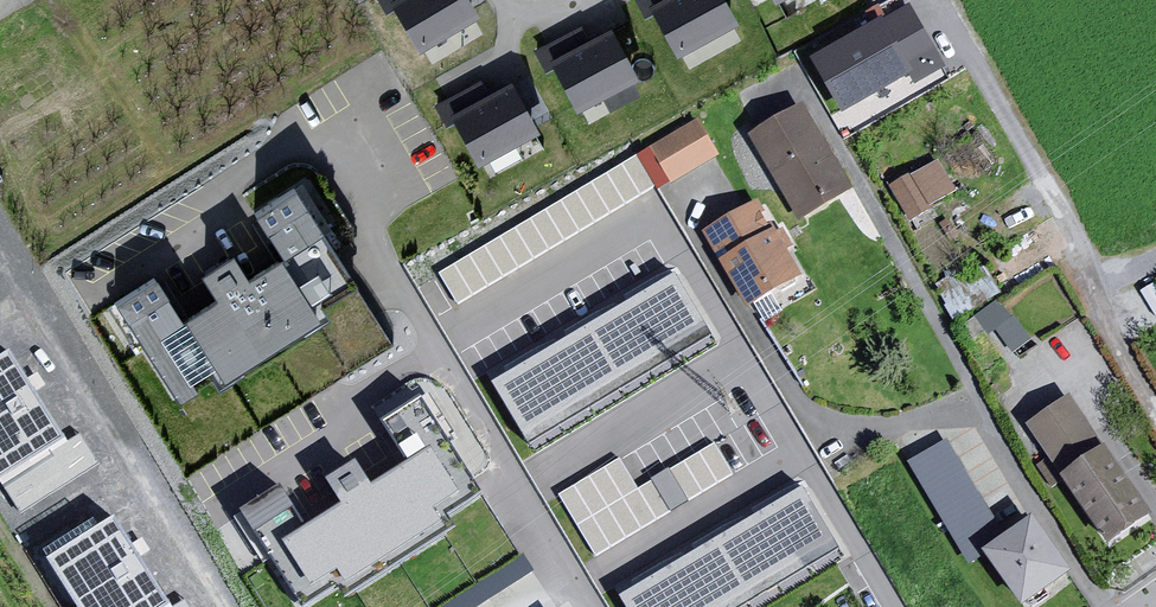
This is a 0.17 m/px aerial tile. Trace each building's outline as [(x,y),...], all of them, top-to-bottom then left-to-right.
[(390,0),(419,54),(481,19),(470,0),(391,0),(390,0)] [(647,4),(676,58),(740,23),(728,0),(655,0),(647,4)] [(885,17),(813,58),(846,116),(919,75),(885,17)] [(611,26),(548,60),(577,114),(640,80),(611,26)] [(512,79),(449,113),(479,166),(541,133),(512,79)] [(801,108),(751,138),(802,224),(853,194),(801,108)] [(698,125),(652,152),(672,186),(718,158),(698,125)] [(958,193),(939,162),(894,189),(913,220),(958,193)] [(251,205),(275,252),(330,224),(306,177),(251,205)] [(757,208),(707,238),(749,309),(800,279),(757,208)] [(219,303),(191,321),(225,378),(322,321),(284,257),(250,278),(235,254),(202,274),(219,303)] [(679,277),(496,386),(532,447),(716,337),(679,277)] [(1002,294),(979,310),(1009,351),(1032,335),(1002,294)] [(70,449),(12,357),(0,364),(0,492),(70,449)] [(1028,427),(1118,549),(1155,522),(1155,517),(1073,398),(1028,427)] [(909,457),(945,518),(986,494),(949,433),(909,457)] [(623,453),(560,487),(594,550),(737,474),(718,438),(638,481),(623,453)] [(339,512),(284,545),(314,595),(345,577),(350,587),(447,528),(439,515),(462,502),(435,457),(379,491),(361,462),(323,486),(339,512)] [(256,531),(297,507),(284,484),(242,509),(256,531)] [(619,598),(624,606),(748,606),(841,550),(802,486),(619,598)] [(991,551),(1026,606),(1034,606),(1075,579),(1036,522),(991,551)] [(79,606),(164,606),(121,530),(56,566),(79,606)]
